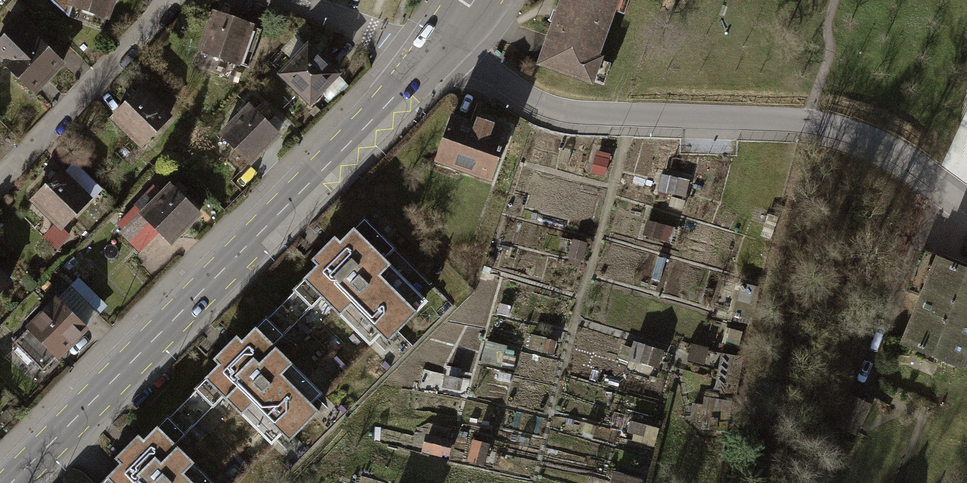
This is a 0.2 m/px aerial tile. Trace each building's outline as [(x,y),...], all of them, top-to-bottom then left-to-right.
[(71,4),(94,12),(89,23),(102,28),(112,0),(51,0),(67,15),(71,4)] [(553,21),(538,62),(587,79),(594,59),(589,58),(610,0),(560,0),(553,21)] [(213,12),(200,49),(247,65),(260,28),(213,12)] [(0,40),(0,58),(33,90),(60,62),(18,21),(0,40)] [(307,46),(280,73),(309,101),(336,73),(307,46)] [(140,89),(112,117),(139,144),(167,116),(140,89)] [(248,105),(220,132),(249,161),(277,134),(248,105)] [(475,125),(447,116),(433,160),(490,178),(507,127),(477,118),(475,125)] [(62,174),(87,198),(89,200),(100,188),(74,162),(62,174)] [(87,198),(62,174),(60,172),(32,200),(59,226),(87,198)] [(160,194),(141,213),(160,231),(169,240),(197,213),(179,195),(183,190),(174,180),(160,194)] [(141,213),(160,194),(152,185),(112,225),(139,252),(160,231),(141,213)] [(378,236),(360,218),(336,242),(330,236),(307,259),(312,264),(287,289),(289,291),(276,305),(293,323),(318,299),(366,346),(376,335),(383,342),(413,311),(406,305),(417,294),(368,246),(378,236)] [(906,290),(922,297),(938,257),(922,251),(906,290)] [(938,257),(922,297),(904,343),(961,366),(966,350),(966,271),(964,269),(964,268),(938,257)] [(77,280),(71,286),(96,311),(102,305),(77,280)] [(760,309),(760,292),(741,293),(742,309),(760,309)] [(55,299),(13,341),(42,370),(84,328),(55,299)] [(293,323),(276,305),(263,317),(262,315),(237,339),(232,334),(208,358),(213,364),(189,387),(192,389),(178,402),(196,420),(220,396),(267,444),(277,433),(284,440),(313,411),(306,404),(318,392),(271,345),(293,323)] [(634,360),(649,363),(653,346),(638,343),(634,360)] [(866,406),(852,398),(839,424),(854,432),(866,406)] [(178,402),(165,415),(163,413),(138,438),(133,433),(109,457),(115,463),(95,482),(212,482),(173,443),(196,420),(178,402)] [(9,405),(0,414),(7,420),(16,412),(9,405)] [(632,420),(629,437),(658,443),(661,426),(632,420)] [(451,455),(454,443),(430,437),(427,450),(451,455)] [(613,482),(644,482),(645,478),(616,470),(613,482)]
